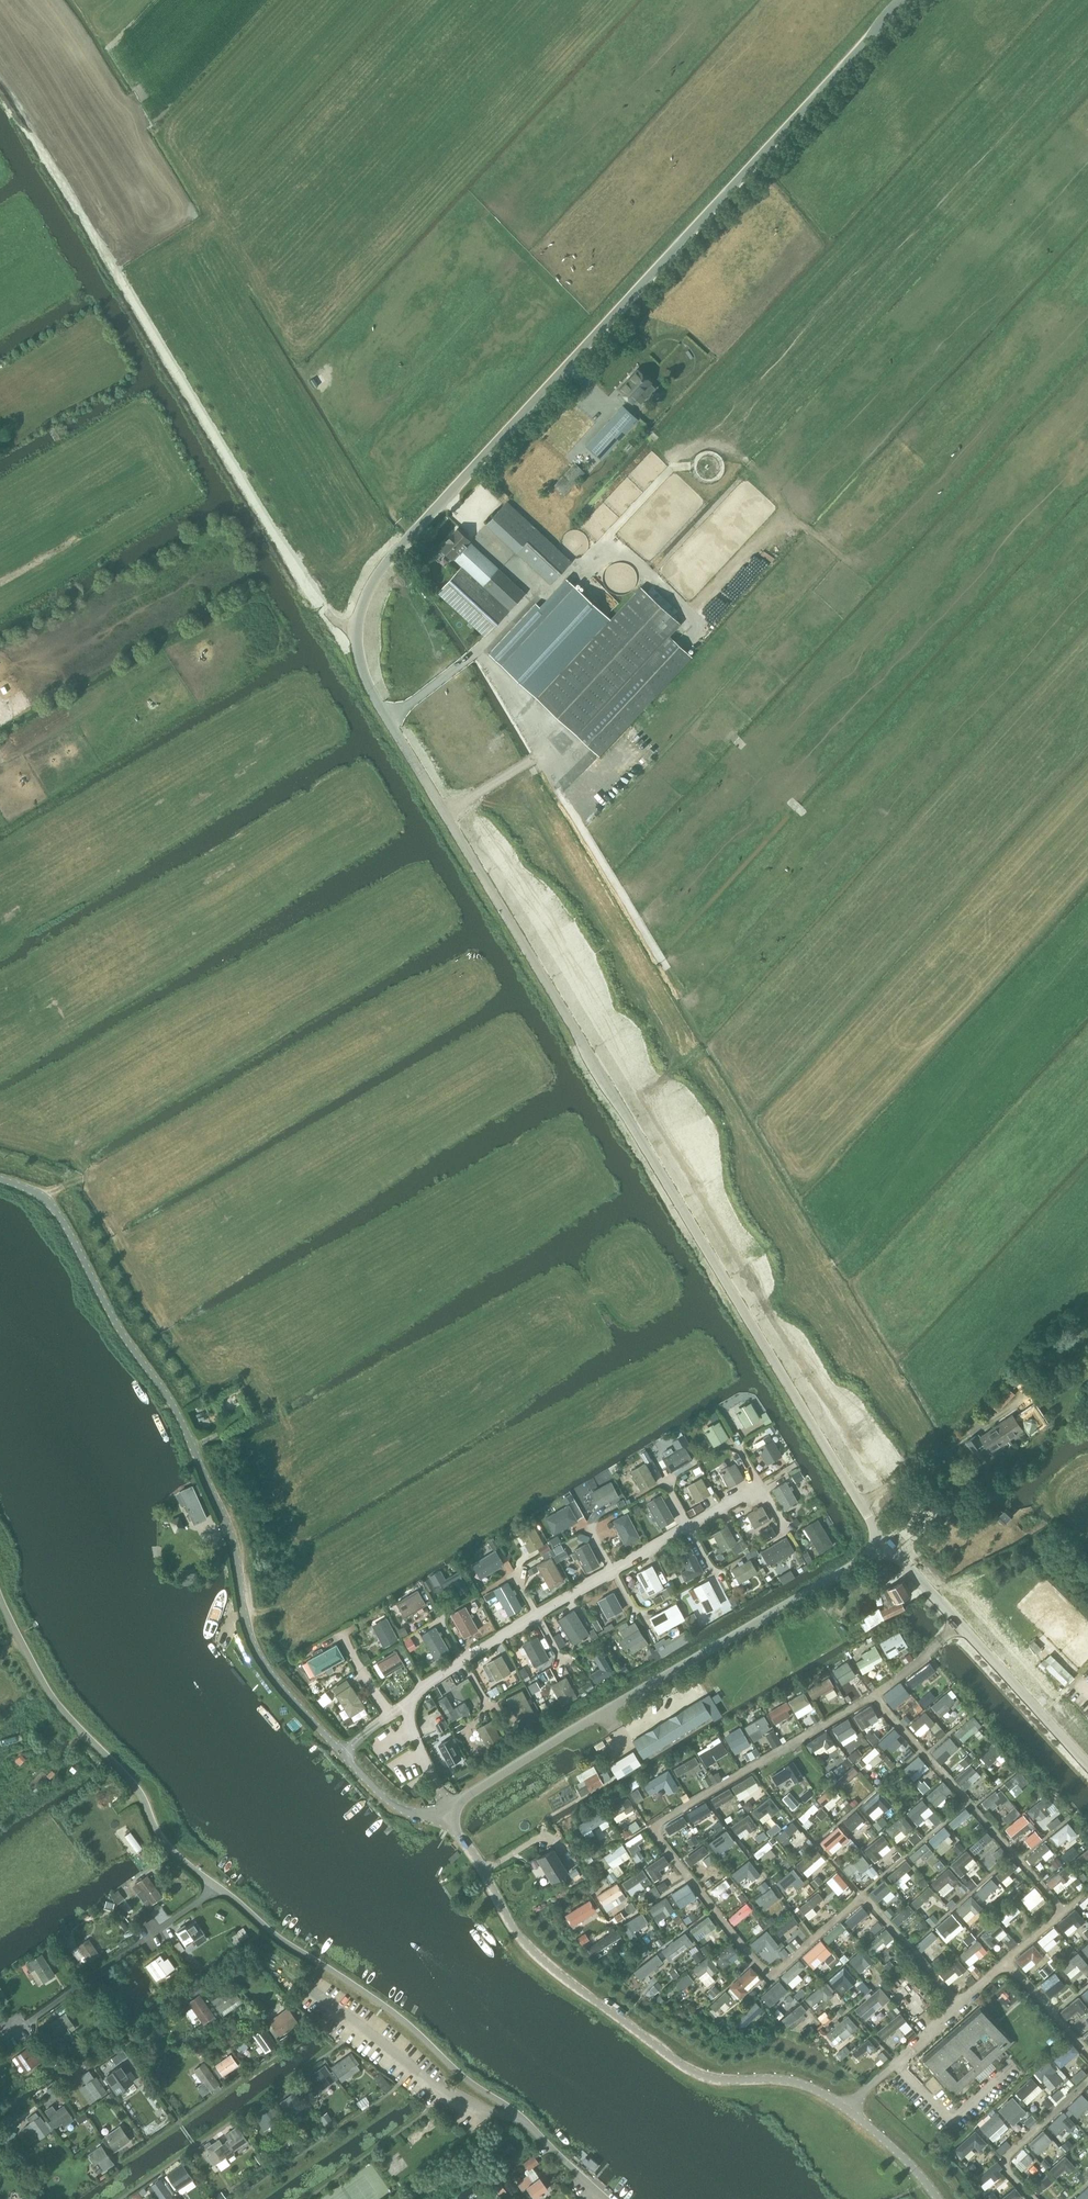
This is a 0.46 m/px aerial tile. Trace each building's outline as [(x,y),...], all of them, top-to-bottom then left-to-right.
[(702,352),(695,360),(702,366),(708,358),(702,352)] [(647,396),(642,392),(651,382),(638,370),(619,390),(633,402),(636,398),(641,402),(647,396)] [(601,459),(638,420),(623,406),(586,445),(601,459)] [(576,463),(554,485),(564,495),(585,473),(576,463)] [(551,584),(572,561),(507,501),(486,524),(551,584)] [(485,636),(525,593),(469,541),(470,540),(458,528),(440,547),(452,559),(453,558),(462,566),(438,593),(485,636)] [(536,603),(489,653),(537,698),(599,632),(610,619),(574,585),(550,612),(548,614),(536,603)] [(599,632),(537,698),(598,754),(690,655),(669,635),(680,623),(641,587),(611,618),(610,619),(599,632)] [(998,1411),(1014,1394),(1006,1386),(990,1403),(998,1411)] [(746,1428),(760,1420),(751,1404),(745,1408),(746,1409),(739,1413),(739,1412),(737,1414),(738,1415),(746,1428)] [(995,1426),(1006,1441),(1025,1428),(1028,1433),(1043,1423),(1033,1407),(1014,1420),(1011,1415),(995,1426)] [(714,1447),(729,1438),(720,1423),(714,1426),(715,1427),(708,1431),(706,1432),(707,1434),(714,1447)] [(1006,1441),(995,1426),(977,1438),(974,1435),(966,1441),(981,1462),(992,1454),(990,1452),(1006,1441)] [(671,1447),(662,1452),(665,1457),(663,1458),(671,1471),(671,1472),(673,1471),(692,1460),(690,1457),(685,1448),(690,1445),(684,1435),(672,1442),(677,1450),(674,1452),(671,1447)] [(755,1444),(759,1451),(760,1452),(768,1465),(782,1457),(769,1435),(755,1444)] [(646,1448),(640,1451),(645,1462),(651,1459),(646,1448)] [(656,1481),(645,1462),(630,1471),(641,1490),(656,1481)] [(730,1488),(744,1479),(735,1464),(729,1467),(730,1469),(723,1472),(721,1473),(722,1475),(730,1488)] [(697,1502),(711,1494),(702,1479),(688,1487),(697,1502)] [(599,1506),(618,1496),(611,1483),(592,1493),(599,1506)] [(784,1510),(798,1502),(787,1483),(773,1491),(784,1510)] [(179,1491),(193,1524),(208,1518),(193,1485),(179,1491)] [(647,1503),(660,1527),(674,1519),(661,1495),(647,1503)] [(702,1502),(687,1509),(689,1515),(704,1507),(702,1502)] [(555,1534),(578,1521),(569,1506),(546,1519),(555,1534)] [(755,1528),(770,1520),(762,1507),(748,1515),(755,1528)] [(1003,1524),(1011,1515),(1005,1509),(997,1518),(1003,1524)] [(973,1521),(979,1517),(974,1510),(968,1513),(973,1521)] [(169,1519),(175,1532),(186,1526),(180,1514),(169,1519)] [(626,1545),(640,1538),(628,1514),(613,1521),(626,1545)] [(819,1553),(833,1545),(818,1520),(805,1529),(819,1553)] [(763,1540),(776,1532),(771,1524),(758,1532),(763,1540)] [(737,1542),(727,1525),(712,1534),(722,1551),(737,1542)] [(535,1528),(521,1536),(530,1552),(538,1548),(541,1555),(551,1549),(547,1543),(544,1544),(535,1528)] [(770,1566),(794,1552),(786,1538),(762,1552),(770,1566)] [(562,1559),(569,1554),(561,1543),(554,1549),(562,1559)] [(586,1572),(600,1565),(589,1543),(574,1551),(586,1572)] [(703,1571),(699,1564),(691,1548),(679,1555),(687,1569),(681,1572),(685,1581),(703,1571)] [(481,1579),(504,1565),(496,1551),(473,1565),(481,1579)] [(550,1589),(564,1581),(551,1558),(537,1565),(550,1589)] [(750,1559),(731,1570),(739,1583),(758,1572),(750,1559)] [(649,1595),(663,1588),(652,1566),(638,1574),(649,1595)] [(429,1577),(435,1586),(439,1593),(455,1584),(460,1594),(468,1589),(459,1573),(446,1580),(440,1570),(429,1577)] [(180,1581),(195,1581),(196,1572),(181,1571),(180,1581)] [(694,1587),(707,1612),(722,1604),(709,1579),(694,1587)] [(870,1626),(884,1619),(889,1616),(904,1609),(901,1601),(897,1603),(896,1601),(909,1593),(901,1580),(886,1588),(887,1589),(886,1590),(880,1593),(888,1606),(879,1611),(878,1608),(864,1617),(870,1626)] [(494,1590),(483,1595),(487,1601),(497,1595),(508,1616),(522,1608),(508,1583),(494,1591),(494,1590)] [(672,1586),(665,1588),(667,1595),(674,1593),(672,1586)] [(405,1617),(426,1605),(418,1591),(397,1603),(405,1617)] [(622,1610),(613,1592),(598,1600),(608,1618),(622,1610)] [(659,1634),(684,1620),(676,1604),(650,1618),(659,1634)] [(465,1638),(479,1630),(466,1607),(452,1615),(465,1638)] [(573,1643),(588,1634),(574,1611),(559,1621),(573,1643)] [(384,1647),(398,1639),(387,1618),(380,1622),(381,1624),(374,1628),(384,1647)] [(593,1621),(600,1634),(614,1626),(612,1621),(602,1627),(598,1619),(593,1621)] [(626,1621),(617,1626),(620,1631),(624,1637),(617,1641),(623,1650),(630,1646),(634,1653),(648,1644),(640,1631),(634,1622),(629,1625),(626,1621)] [(435,1659),(449,1651),(436,1628),(422,1636),(435,1659)] [(889,1656),(910,1644),(901,1629),(880,1641),(889,1656)] [(411,1635),(404,1639),(410,1650),(417,1646),(411,1635)] [(535,1667),(549,1659),(537,1637),(523,1645),(535,1667)] [(883,1658),(876,1644),(862,1652),(866,1659),(859,1663),(864,1672),(870,1668),(869,1666),(883,1658)] [(315,1675),(340,1661),(333,1647),(308,1661),(315,1675)] [(396,1651),(378,1662),(382,1669),(381,1669),(386,1676),(395,1671),(397,1674),(403,1670),(401,1667),(404,1665),(396,1651)] [(595,1683),(613,1672),(601,1653),(593,1658),(600,1669),(591,1675),(595,1683)] [(1050,1654),(1045,1659),(1049,1663),(1045,1667),(1064,1685),(1068,1682),(1069,1683),(1074,1677),(1050,1654)] [(487,1663),(497,1681),(511,1672),(502,1655),(487,1663)] [(928,1661),(905,1678),(910,1684),(921,1676),(923,1679),(935,1670),(928,1661)] [(851,1665),(833,1676),(838,1684),(856,1674),(851,1665)] [(451,1674),(442,1681),(448,1689),(457,1683),(451,1674)] [(827,1675),(806,1689),(814,1700),(834,1686),(827,1675)] [(562,1706),(577,1697),(567,1678),(551,1686),(562,1706)] [(533,1691),(540,1688),(537,1680),(530,1683),(533,1691)] [(591,1681),(579,1687),(582,1693),(594,1686),(591,1681)] [(899,1683),(883,1695),(888,1702),(895,1696),(900,1703),(909,1696),(899,1683)] [(357,1711),(365,1706),(351,1686),(337,1695),(348,1713),(349,1714),(352,1715),(354,1714),(356,1713),(357,1711)] [(834,1688),(817,1699),(822,1706),(838,1696),(834,1688)] [(325,1706),(333,1699),(326,1691),(318,1698),(325,1706)] [(517,1719),(533,1711),(523,1691),(507,1700),(517,1719)] [(711,1697),(714,1703),(722,1699),(718,1693),(711,1697)] [(804,1693),(788,1702),(798,1718),(814,1709),(804,1693)] [(465,1702),(453,1708),(446,1697),(439,1701),(450,1721),(470,1710),(465,1702)] [(701,1699),(673,1717),(633,1741),(643,1758),(712,1715),(701,1699)] [(935,1712),(939,1718),(958,1703),(952,1700),(935,1712)] [(870,1706),(854,1716),(862,1729),(878,1719),(870,1706)] [(789,1712),(773,1721),(778,1730),(794,1720),(789,1712)] [(766,1718),(750,1726),(757,1737),(771,1728),(766,1718)] [(848,1718),(831,1728),(839,1741),(856,1731),(848,1718)] [(920,1737),(930,1727),(925,1720),(913,1729),(920,1737)] [(971,1720),(955,1733),(963,1742),(980,1729),(971,1720)] [(487,1748),(502,1740),(492,1721),(477,1729),(487,1748)] [(807,1742),(812,1750),(825,1743),(827,1747),(835,1742),(827,1729),(807,1742)] [(893,1729),(878,1743),(883,1750),(885,1749),(888,1746),(893,1752),(901,1744),(896,1738),(899,1735),(893,1729)] [(747,1741),(740,1730),(725,1739),(731,1749),(747,1741)] [(868,1735),(871,1743),(879,1740),(876,1732),(868,1735)] [(697,1750),(706,1765),(729,1751),(719,1735),(697,1750)] [(949,1735),(931,1751),(937,1757),(946,1748),(950,1752),(958,1745),(949,1735)] [(450,1739),(438,1746),(449,1765),(460,1758),(450,1739)] [(979,1756),(984,1762),(994,1753),(996,1756),(1004,1749),(997,1741),(979,1756)] [(756,1747),(745,1753),(748,1759),(759,1753),(756,1747)] [(858,1747),(848,1755),(853,1761),(863,1753),(858,1747)] [(875,1747),(863,1758),(868,1764),(880,1753),(875,1747)] [(966,1767),(978,1753),(971,1748),(960,1761),(966,1767)] [(678,1764),(694,1754),(691,1749),(675,1759),(678,1764)] [(616,1775),(638,1762),(632,1752),(610,1766),(616,1775)] [(763,1766),(768,1774),(789,1760),(784,1753),(763,1766)] [(917,1756),(905,1767),(910,1772),(922,1761),(917,1756)] [(675,1769),(679,1776),(700,1766),(696,1758),(675,1769)] [(784,1768),(771,1776),(777,1785),(790,1776),(794,1783),(803,1777),(793,1761),(784,1767),(784,1768)] [(971,1763),(955,1777),(965,1788),(971,1783),(967,1777),(976,1769),(971,1763)] [(576,1776),(580,1783),(576,1786),(581,1796),(611,1779),(608,1773),(604,1775),(603,1774),(599,1776),(593,1766),(576,1776)] [(838,1780),(843,1786),(859,1773),(854,1767),(838,1780)] [(704,1777),(708,1785),(723,1778),(718,1769),(704,1777)] [(668,1770),(644,1785),(649,1794),(664,1786),(669,1794),(679,1788),(668,1770)] [(1007,1783),(1014,1791),(1028,1779),(1020,1771),(1007,1783)] [(901,1772),(888,1784),(892,1789),(906,1777),(901,1772)] [(733,1787),(738,1796),(757,1784),(752,1775),(733,1787)] [(924,1792),(931,1786),(923,1778),(917,1784),(924,1792)] [(943,1779),(926,1794),(935,1804),(946,1795),(944,1794),(951,1788),(943,1779)] [(854,1808),(832,1781),(813,1796),(836,1823),(854,1808)] [(639,1787),(632,1791),(638,1801),(645,1797),(639,1787)] [(730,1787),(710,1796),(714,1806),(734,1796),(730,1787)] [(793,1809),(800,1802),(790,1790),(782,1797),(793,1809)] [(879,1791),(862,1806),(868,1813),(878,1804),(885,1811),(891,1805),(879,1791)] [(983,1803),(988,1809),(1001,1797),(996,1792),(983,1803)] [(1045,1794),(1028,1809),(1033,1816),(1039,1811),(1044,1816),(1050,1811),(1046,1806),(1051,1801),(1045,1794)] [(609,1807),(617,1820),(636,1809),(629,1796),(609,1807)] [(771,1797),(753,1811),(759,1818),(763,1823),(773,1815),(781,1810),(771,1797)] [(923,1801),(910,1813),(922,1830),(940,1813),(923,1801)] [(685,1814),(691,1824),(710,1812),(703,1803),(685,1814)] [(798,1818),(803,1825),(820,1810),(814,1804),(798,1818)] [(947,1821),(953,1828),(971,1812),(965,1806),(947,1821)] [(843,1821),(851,1830),(864,1818),(856,1809),(843,1821)] [(580,1826),(587,1840),(610,1825),(603,1813),(580,1826)] [(748,1814),(732,1825),(737,1834),(740,1838),(748,1832),(757,1826),(748,1814)] [(883,1815),(873,1822),(878,1828),(888,1821),(883,1815)] [(902,1815),(885,1829),(896,1842),(906,1835),(905,1834),(913,1828),(902,1815)] [(1006,1829),(1012,1835),(1030,1822),(1024,1815),(1006,1829)] [(663,1829),(666,1836),(684,1826),(680,1818),(663,1829)] [(625,1838),(642,1826),(637,1820),(621,1831),(625,1838)] [(776,1836),(784,1846),(803,1833),(793,1823),(776,1836)] [(1067,1823),(1051,1837),(1058,1845),(1066,1838),(1069,1841),(1077,1835),(1067,1823)] [(766,1829),(772,1835),(777,1831),(771,1825),(766,1829)] [(935,1844),(949,1830),(944,1825),(929,1839),(935,1844)] [(838,1826),(820,1842),(827,1850),(829,1849),(832,1853),(848,1838),(838,1826)] [(1023,1839),(1031,1847),(1042,1837),(1034,1829),(1023,1839)] [(131,1830),(125,1834),(137,1851),(143,1847),(131,1830)] [(726,1830),(709,1842),(717,1854),(735,1842),(726,1830)] [(910,1837),(916,1844),(923,1837),(917,1830),(910,1837)] [(758,1845),(770,1838),(766,1831),(754,1838),(758,1845)] [(641,1833),(625,1844),(633,1856),(640,1851),(638,1846),(646,1841),(641,1833)] [(970,1849),(975,1853),(993,1838),(988,1833),(970,1849)] [(689,1844),(699,1840),(697,1834),(687,1838),(689,1844)] [(882,1835),(864,1850),(874,1862),(891,1849),(887,1844),(889,1843),(882,1835)] [(1031,1867),(1054,1849),(1045,1840),(1024,1858),(1031,1867)] [(925,1841),(909,1855),(915,1860),(923,1853),(926,1857),(934,1851),(925,1841)] [(954,1844),(956,1852),(964,1849),(962,1841),(954,1844)] [(753,1854),(758,1859),(773,1849),(769,1843),(753,1854)] [(629,1854),(623,1845),(602,1859),(608,1869),(629,1854)] [(684,1859),(688,1863),(705,1851),(700,1846),(684,1859)] [(994,1846),(982,1858),(992,1868),(1004,1856),(994,1846)] [(816,1848),(798,1865),(807,1876),(826,1859),(816,1848)] [(1067,1862),(1079,1852),(1075,1848),(1064,1859),(1067,1862)] [(552,1882),(568,1872),(554,1849),(538,1859),(552,1882)] [(966,1850),(949,1865),(960,1877),(968,1870),(976,1862),(972,1858),(973,1857),(966,1850)] [(1079,1868),(1087,1861),(1087,1850),(1073,1862),(1079,1868)] [(457,1851),(448,1858),(452,1863),(462,1856),(457,1851)] [(860,1852),(843,1867),(849,1874),(857,1867),(862,1872),(865,1869),(874,1878),(880,1873),(860,1852)] [(709,1865),(715,1860),(709,1854),(703,1859),(709,1865)] [(663,1855),(645,1867),(654,1881),(662,1875),(659,1870),(669,1863),(663,1855)] [(1058,1857),(1046,1864),(1050,1871),(1062,1863),(1058,1857)] [(888,1875),(894,1883),(913,1867),(905,1859),(888,1875)] [(940,1859),(935,1865),(940,1869),(945,1863),(940,1859)] [(749,1860),(731,1873),(738,1882),(747,1875),(752,1881),(760,1874),(749,1860)] [(1014,1861),(996,1875),(1002,1881),(1018,1867),(1014,1861)] [(1068,1863),(1047,1880),(1051,1885),(1061,1877),(1064,1880),(1069,1876),(1067,1873),(1072,1868),(1068,1863)] [(630,1894),(651,1881),(643,1867),(622,1880),(630,1894)] [(569,1873),(572,1877),(579,1873),(576,1868),(569,1873)] [(793,1868),(776,1882),(783,1890),(791,1883),(796,1889),(804,1882),(793,1868)] [(948,1868),(931,1883),(943,1896),(953,1887),(952,1885),(956,1882),(960,1886),(962,1883),(948,1868)] [(611,1881),(617,1878),(614,1871),(608,1873),(611,1881)] [(837,1872),(826,1881),(838,1895),(848,1886),(837,1872)] [(816,1886),(824,1880),(819,1874),(811,1880),(816,1886)] [(147,1875),(132,1886),(137,1893),(147,1907),(152,1903),(162,1896),(147,1875)] [(977,1893),(981,1898),(990,1891),(995,1896),(1002,1890),(992,1878),(977,1893)] [(758,1885),(762,1891),(770,1885),(766,1879),(758,1885)] [(884,1879),(868,1892),(877,1902),(882,1897),(890,1890),(892,1889),(884,1879)] [(657,1884),(660,1890),(668,1887),(665,1880),(657,1884)] [(1014,1888),(1019,1895),(1029,1887),(1024,1880),(1014,1888)] [(607,1910),(628,1897),(617,1881),(597,1894),(607,1910)] [(707,1893),(713,1900),(727,1889),(722,1882),(707,1893)] [(687,1883),(671,1893),(680,1907),(696,1897),(687,1883)] [(657,1885),(650,1887),(653,1896),(660,1894),(657,1885)] [(912,1902),(918,1908),(935,1893),(929,1887),(912,1902)] [(1034,1887),(1021,1899),(1030,1910),(1044,1898),(1034,1887)] [(756,1900),(762,1908),(777,1896),(772,1889),(756,1900)] [(819,1893),(799,1909),(805,1915),(823,1900),(819,1893)] [(971,1896),(955,1910),(962,1917),(962,1916),(966,1921),(982,1907),(971,1896)] [(666,1897),(648,1908),(657,1921),(674,1911),(666,1897)] [(590,1898),(564,1913),(570,1925),(597,1910),(590,1898)] [(1080,1906),(1084,1910),(1087,1906),(1087,1899),(1080,1906)] [(735,1926),(753,1911),(746,1903),(727,1919),(735,1926)] [(851,1927),(869,1911),(862,1904),(844,1920),(851,1927)] [(893,1919),(899,1926),(915,1912),(909,1905),(893,1919)] [(1016,1906),(1002,1918),(1007,1923),(1021,1910),(1016,1906)] [(1075,1909),(1057,1923),(1064,1931),(1067,1935),(1085,1921),(1075,1909)] [(952,1911),(936,1925),(945,1935),(961,1921),(952,1911)] [(642,1912),(622,1925),(628,1935),(634,1931),(648,1923),(642,1912)] [(933,1912),(926,1918),(931,1924),(938,1919),(933,1912)] [(1038,1926),(1046,1919),(1042,1913),(1033,1920),(1038,1926)] [(792,1915),(775,1928),(784,1937),(800,1925),(792,1915)] [(708,1916),(690,1929),(695,1936),(698,1940),(716,1926),(708,1916)] [(989,1927),(980,1935),(990,1947),(1006,1933),(1003,1929),(998,1923),(996,1921),(989,1927)] [(185,1926),(177,1931),(185,1943),(192,1938),(194,1940),(198,1946),(207,1940),(203,1934),(195,1922),(186,1928),(185,1926)] [(839,1923),(823,1938),(829,1944),(846,1930),(839,1923)] [(243,1927),(228,1938),(233,1947),(249,1936),(243,1927)] [(872,1949),(883,1939),(886,1943),(894,1935),(886,1927),(867,1944),(872,1949)] [(1037,1942),(1043,1948),(1060,1934),(1055,1927),(1037,1942)] [(590,1947),(595,1954),(621,1938),(617,1930),(590,1947)] [(660,1949),(669,1960),(693,1941),(684,1930),(660,1949)] [(766,1930),(750,1943),(757,1952),(765,1945),(770,1952),(779,1945),(766,1930)] [(921,1953),(938,1937),(932,1931),(915,1946),(921,1953)] [(971,1931),(963,1937),(967,1943),(975,1937),(971,1931)] [(582,1942),(588,1937),(584,1932),(578,1937),(582,1942)] [(1010,1947),(1017,1942),(1012,1936),(1005,1941),(1010,1947)] [(795,1937),(786,1945),(791,1951),(800,1943),(795,1937)] [(69,1949),(62,1939),(58,1943),(64,1952),(69,1949)] [(78,1947),(79,1948),(88,1961),(98,1954),(88,1940),(78,1947)] [(821,1940),(803,1956),(809,1963),(819,1954),(824,1958),(830,1951),(821,1940)] [(175,1944),(181,1952),(185,1949),(179,1941),(175,1944)] [(704,1954),(713,1950),(709,1942),(700,1945),(704,1954)] [(730,1943),(714,1956),(722,1968),(730,1962),(728,1958),(736,1951),(730,1943)] [(647,1944),(640,1947),(644,1954),(651,1950),(647,1944)] [(1033,1945),(1015,1959),(1025,1971),(1042,1956),(1033,1945)] [(784,1946),(778,1951),(783,1957),(789,1952),(784,1946)] [(965,1961),(971,1966),(987,1951),(982,1946),(965,1961)] [(700,1948),(692,1953),(697,1961),(705,1956),(700,1948)] [(859,1951),(848,1961),(855,1968),(856,1968),(859,1972),(873,1960),(865,1950),(863,1948),(859,1951)] [(660,1952),(638,1967),(644,1975),(665,1960),(660,1952)] [(1077,1952),(1061,1966),(1070,1977),(1087,1963),(1077,1952)] [(41,1953),(25,1963),(30,1971),(35,1968),(44,1982),(55,1975),(41,1953)] [(161,1954),(149,1963),(160,1978),(170,1970),(171,1971),(175,1968),(170,1961),(167,1964),(161,1954)] [(708,1956),(692,1968),(699,1976),(703,1981),(718,1969),(708,1956)] [(889,1970),(895,1966),(890,1958),(884,1963),(889,1970)] [(956,1958),(938,1972),(948,1984),(959,1975),(966,1969),(956,1958)] [(784,1974),(788,1979),(806,1965),(801,1959),(784,1974)] [(1043,1976),(1055,1968),(1050,1961),(1038,1969),(1043,1976)] [(844,1966),(828,1979),(841,1994),(857,1981),(844,1966)] [(750,1967),(729,1987),(740,1998),(748,1991),(747,1990),(760,1978),(757,1975),(757,1974),(750,1967)] [(1038,1984),(1043,1990),(1044,1989),(1048,1993),(1053,1988),(1050,1984),(1062,1975),(1056,1968),(1038,1984)] [(674,1981),(681,1989),(694,1979),(687,1971),(674,1981)] [(650,1986),(655,1992),(663,1985),(658,1979),(650,1986)] [(862,1979),(857,1984),(862,1990),(868,1986),(862,1979)] [(779,1981),(761,1997),(769,2006),(787,1991),(779,1981)] [(826,1981),(805,1998),(811,2006),(822,1997),(826,2001),(834,1994),(832,1992),(834,1990),(826,1981)] [(990,1994),(998,1987),(992,1981),(985,1988),(990,1994)] [(712,1998),(721,1990),(715,1983),(706,1991),(712,1998)] [(223,2015),(237,2006),(243,2002),(232,1986),(212,2000),(223,2015)] [(880,1987),(855,2009),(860,2015),(861,2015),(864,2019),(875,2010),(872,2006),(878,2001),(882,2005),(889,1999),(880,1987)] [(710,2004),(720,2014),(735,2000),(725,1990),(710,2004)] [(4,1994),(0,1996),(0,2003),(1,2005),(8,2000),(4,1994)] [(217,2019),(208,2006),(200,1994),(188,2002),(192,2007),(186,2011),(192,2020),(198,2016),(205,2027),(217,2019)] [(1078,1997),(1061,2011),(1066,2018),(1077,2010),(1081,2014),(1087,2009),(1078,1997)] [(743,2022),(760,2007),(755,2002),(738,2017),(743,2022)] [(801,2002),(783,2019),(791,2026),(810,2011),(801,2002)] [(824,2010),(818,2016),(827,2026),(843,2010),(840,2006),(830,2016),(824,2010)] [(288,2007),(270,2019),(273,2024),(280,2034),(298,2022),(289,2009),(288,2007)] [(932,2050),(924,2058),(936,2071),(937,2072),(939,2075),(946,2083),(955,2092),(974,2075),(1010,2043),(995,2025),(992,2023),(979,2008),(977,2010),(974,2013),(950,2034),(947,2037),(935,2048),(932,2050)] [(900,2011),(877,2029),(884,2037),(906,2018),(900,2011)] [(73,2024),(66,2014),(52,2024),(58,2034),(61,2039),(71,2032),(69,2028),(71,2027),(73,2030),(76,2027),(73,2023),(73,2024)] [(847,2015),(826,2034),(831,2040),(834,2044),(841,2038),(843,2040),(851,2033),(857,2027),(847,2015)] [(802,2030),(805,2035),(815,2029),(811,2024),(802,2030)] [(260,2030),(254,2034),(256,2037),(257,2037),(266,2050),(265,2051),(266,2051),(275,2044),(265,2030),(262,2032),(260,2030)] [(236,2041),(231,2034),(224,2039),(229,2045),(236,2041)] [(868,2039),(851,2053),(856,2059),(866,2050),(869,2054),(876,2048),(868,2039)] [(243,2041),(236,2047),(241,2052),(248,2046),(243,2041)] [(840,2060),(852,2050),(846,2044),(835,2053),(840,2060)] [(1072,2045),(1054,2061),(1062,2070),(1080,2054),(1072,2045)] [(111,2055),(115,2061),(127,2054),(124,2048),(111,2055)] [(31,2056),(26,2049),(17,2056),(27,2071),(36,2064),(37,2064),(43,2060),(37,2051),(31,2056)] [(880,2065),(887,2055),(882,2051),(874,2061),(880,2065)] [(220,2077),(224,2074),(238,2064),(231,2054),(217,2064),(218,2066),(214,2069),(220,2077)] [(335,2064),(331,2067),(338,2077),(338,2076),(342,2081),(360,2069),(356,2064),(357,2064),(350,2054),(335,2064)] [(1045,2063),(1034,2072),(1043,2081),(1050,2090),(1060,2081),(1062,2079),(1055,2070),(1047,2061),(1045,2063)] [(199,2076),(203,2081),(196,2086),(203,2096),(209,2091),(210,2090),(213,2093),(221,2087),(219,2084),(209,2069),(204,2062),(194,2070),(199,2076)] [(122,2064),(104,2076),(117,2094),(135,2081),(133,2079),(136,2077),(127,2064),(124,2067),(122,2064)] [(325,2065),(315,2072),(325,2086),(335,2079),(325,2065)] [(1075,2083),(1087,2073),(1082,2067),(1070,2077),(1075,2083)] [(89,2070),(81,2076),(86,2084),(96,2098),(106,2091),(96,2077),(94,2078),(89,2070)] [(935,2092),(943,2085),(934,2076),(926,2083),(935,2092)] [(390,2087),(383,2078),(378,2082),(385,2091),(390,2087)] [(1032,2078),(1016,2094),(1027,2105),(1043,2090),(1032,2078)] [(61,2093),(54,2083),(47,2088),(54,2098),(61,2093)] [(1057,2100),(1068,2091),(1063,2085),(1052,2094),(1057,2100)] [(288,2112),(302,2102),(295,2092),(281,2102),(288,2112)] [(1064,2113),(1068,2116),(1072,2113),(1077,2117),(1087,2107),(1087,2101),(1081,2093),(1067,2107),(1068,2109),(1064,2113)] [(357,2101),(361,2106),(369,2100),(365,2094),(357,2101)] [(1042,2100),(1048,2107),(1055,2102),(1049,2094),(1042,2100)] [(1013,2098),(999,2110),(1013,2124),(1026,2112),(1013,2098)] [(270,2103),(254,2114),(264,2129),(283,2115),(280,2110),(277,2112),(270,2103)] [(71,2116),(64,2106),(57,2111),(54,2107),(46,2112),(49,2116),(50,2116),(52,2119),(48,2121),(53,2127),(56,2125),(57,2126),(62,2122),(64,2126),(74,2119),(71,2115),(71,2116)] [(1063,2111),(1048,2125),(1056,2134),(1064,2127),(1069,2131),(1076,2125),(1068,2116),(1064,2113),(1063,2111)] [(29,2123),(23,2127),(28,2135),(34,2130),(39,2138),(49,2131),(39,2117),(36,2112),(27,2118),(31,2123),(29,2124),(29,2123)] [(333,2121),(327,2112),(320,2116),(327,2126),(333,2121)] [(1010,2129),(996,2113),(980,2127),(993,2143),(1010,2129)] [(1030,2126),(1037,2119),(1031,2114),(1024,2121),(1030,2126)] [(120,2125),(105,2135),(109,2139),(109,2140),(116,2149),(130,2139),(123,2130),(120,2125)] [(210,2141),(204,2144),(206,2148),(210,2153),(207,2156),(213,2165),(216,2163),(216,2162),(225,2155),(227,2158),(228,2158),(231,2156),(234,2154),(234,2153),(233,2150),(247,2140),(240,2130),(241,2130),(238,2125),(225,2134),(228,2139),(226,2140),(226,2141),(223,2143),(219,2138),(215,2141),(212,2144),(210,2141)] [(975,2128),(955,2147),(962,2155),(975,2144),(979,2149),(987,2141),(975,2128)] [(1043,2130),(1028,2143),(1037,2153),(1052,2140),(1043,2131),(1043,2130)] [(13,2137),(7,2134),(4,2139),(10,2143),(13,2137)] [(1077,2161),(1087,2151),(1087,2137),(1070,2153),(1077,2161)] [(505,2155),(515,2147),(509,2139),(499,2148),(505,2155)] [(112,2159),(102,2145),(92,2152),(91,2151),(88,2154),(95,2164),(98,2161),(102,2166),(105,2170),(114,2163),(112,2159)] [(515,2147),(505,2155),(507,2157),(517,2150),(515,2147)] [(1023,2147),(1011,2158),(1015,2163),(1028,2151),(1023,2147)] [(529,2169),(539,2161),(534,2154),(524,2162),(529,2169)] [(1065,2167),(1068,2172),(1076,2165),(1065,2154),(1050,2168),(1056,2175),(1065,2167)] [(995,2161),(974,2178),(979,2184),(989,2176),(993,2180),(1000,2174),(997,2170),(1000,2168),(995,2161)] [(177,2189),(178,2188),(192,2178),(181,2163),(166,2174),(177,2189)] [(533,2182),(528,2174),(517,2182),(523,2189),(527,2186),(535,2197),(548,2188),(539,2177),(533,2182)] [(1034,2190),(1040,2195),(1053,2181),(1047,2176),(1034,2190)] [(161,2179),(151,2186),(160,2198),(163,2198),(171,2194),(175,2192),(168,2182),(164,2184),(161,2179)] [(506,2191),(501,2184),(495,2188),(500,2195),(506,2191)] [(1076,2197),(1077,2198),(1087,2198),(1087,2186),(1076,2197)] [(1020,2197),(1012,2188),(1000,2198),(1018,2198),(1020,2197)] [(221,2191),(214,2196),(216,2198),(224,2198),(226,2197),(221,2191)]
